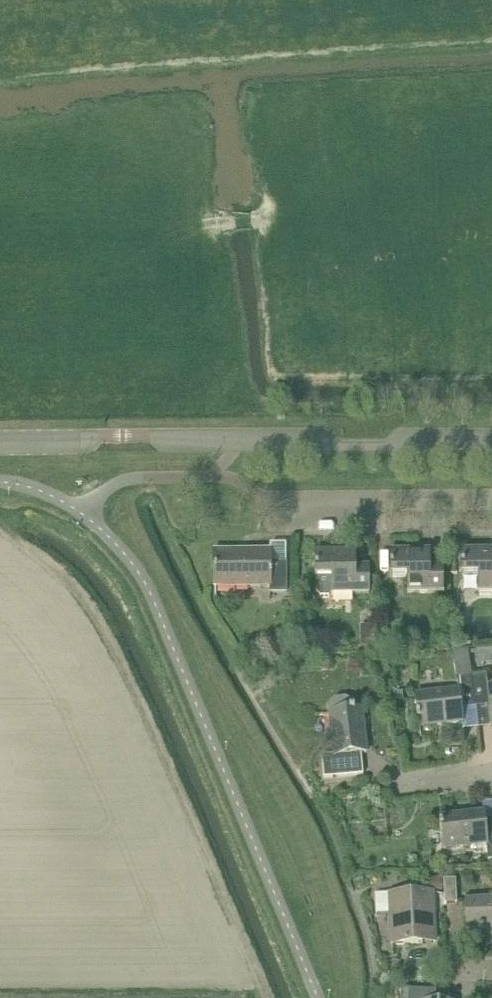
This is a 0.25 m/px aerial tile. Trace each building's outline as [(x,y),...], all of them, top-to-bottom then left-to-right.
[(491,593),(491,549),(462,550),(463,575),(478,575),(479,593),(491,593)] [(408,593),(444,592),(444,565),(430,565),(430,550),(391,550),(392,578),(408,577),(408,593)] [(317,551),(317,579),(317,594),(318,594),(321,597),(330,597),(333,594),(370,594),(370,565),(356,565),(356,551),(317,551)] [(270,592),(286,592),(286,565),(270,565),(270,552),(214,552),(215,587),(270,587),(270,592)] [(476,649),(478,664),(490,663),(489,649),(476,649)] [(472,674),(475,707),(476,707),(478,728),(491,727),(491,687),(488,687),(487,673),(472,674)] [(475,707),(472,674),(457,676),(458,692),(417,696),(420,726),(462,722),(460,708),(475,707)] [(331,714),(335,754),(321,756),(323,779),(362,775),(360,754),(366,754),(362,711),(353,712),(352,702),(346,699),(335,700),(330,704),(331,714)] [(484,827),(482,812),(441,816),(444,848),(486,844),(487,859),(491,859),(491,826),(484,827)] [(442,878),(428,879),(428,891),(442,891),(442,878)] [(444,903),(454,903),(453,879),(443,880),(444,903)] [(391,945),(433,943),(431,893),(389,894),(391,945)] [(491,932),(491,897),(464,898),(465,933),(491,932)]
